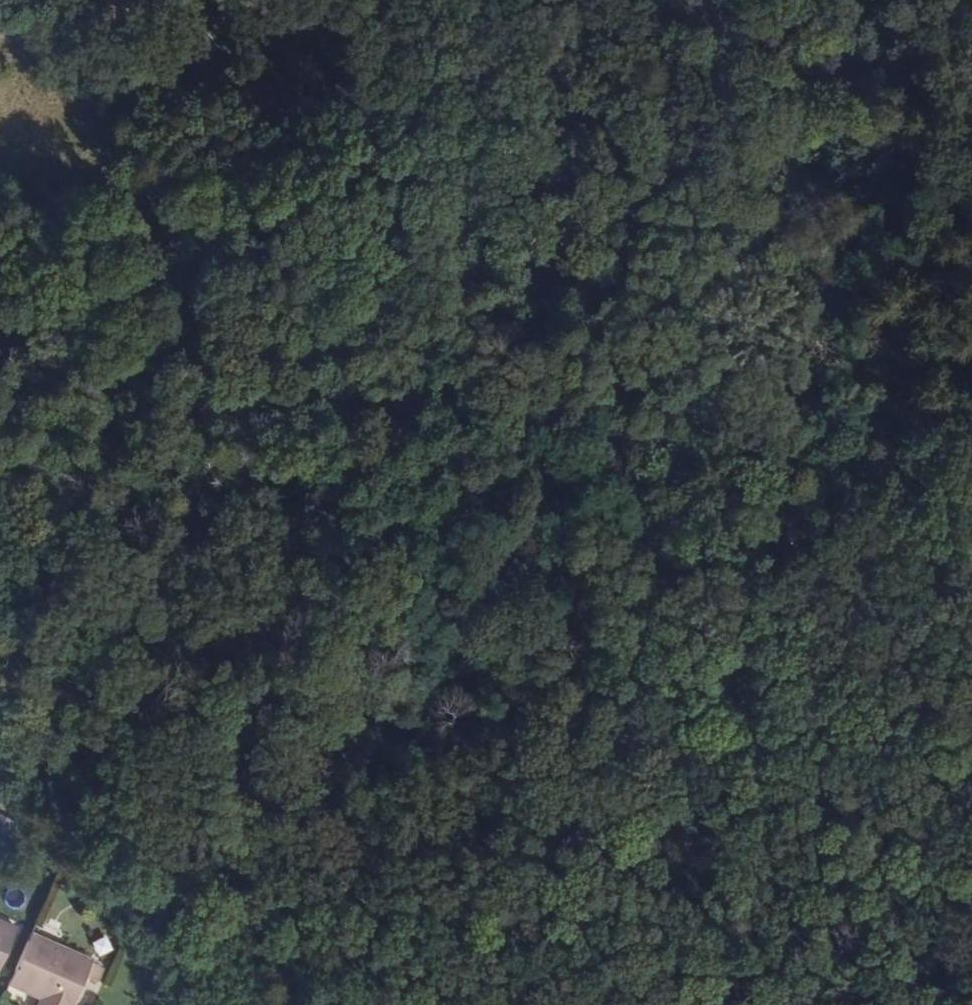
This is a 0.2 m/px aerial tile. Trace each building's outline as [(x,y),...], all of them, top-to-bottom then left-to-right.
[(0,809),(0,825),(8,828),(13,815),(0,809)] [(19,928),(0,920),(0,972),(19,928)] [(7,987),(39,1001),(38,1004),(76,1004),(95,960),(32,932),(7,987)]
